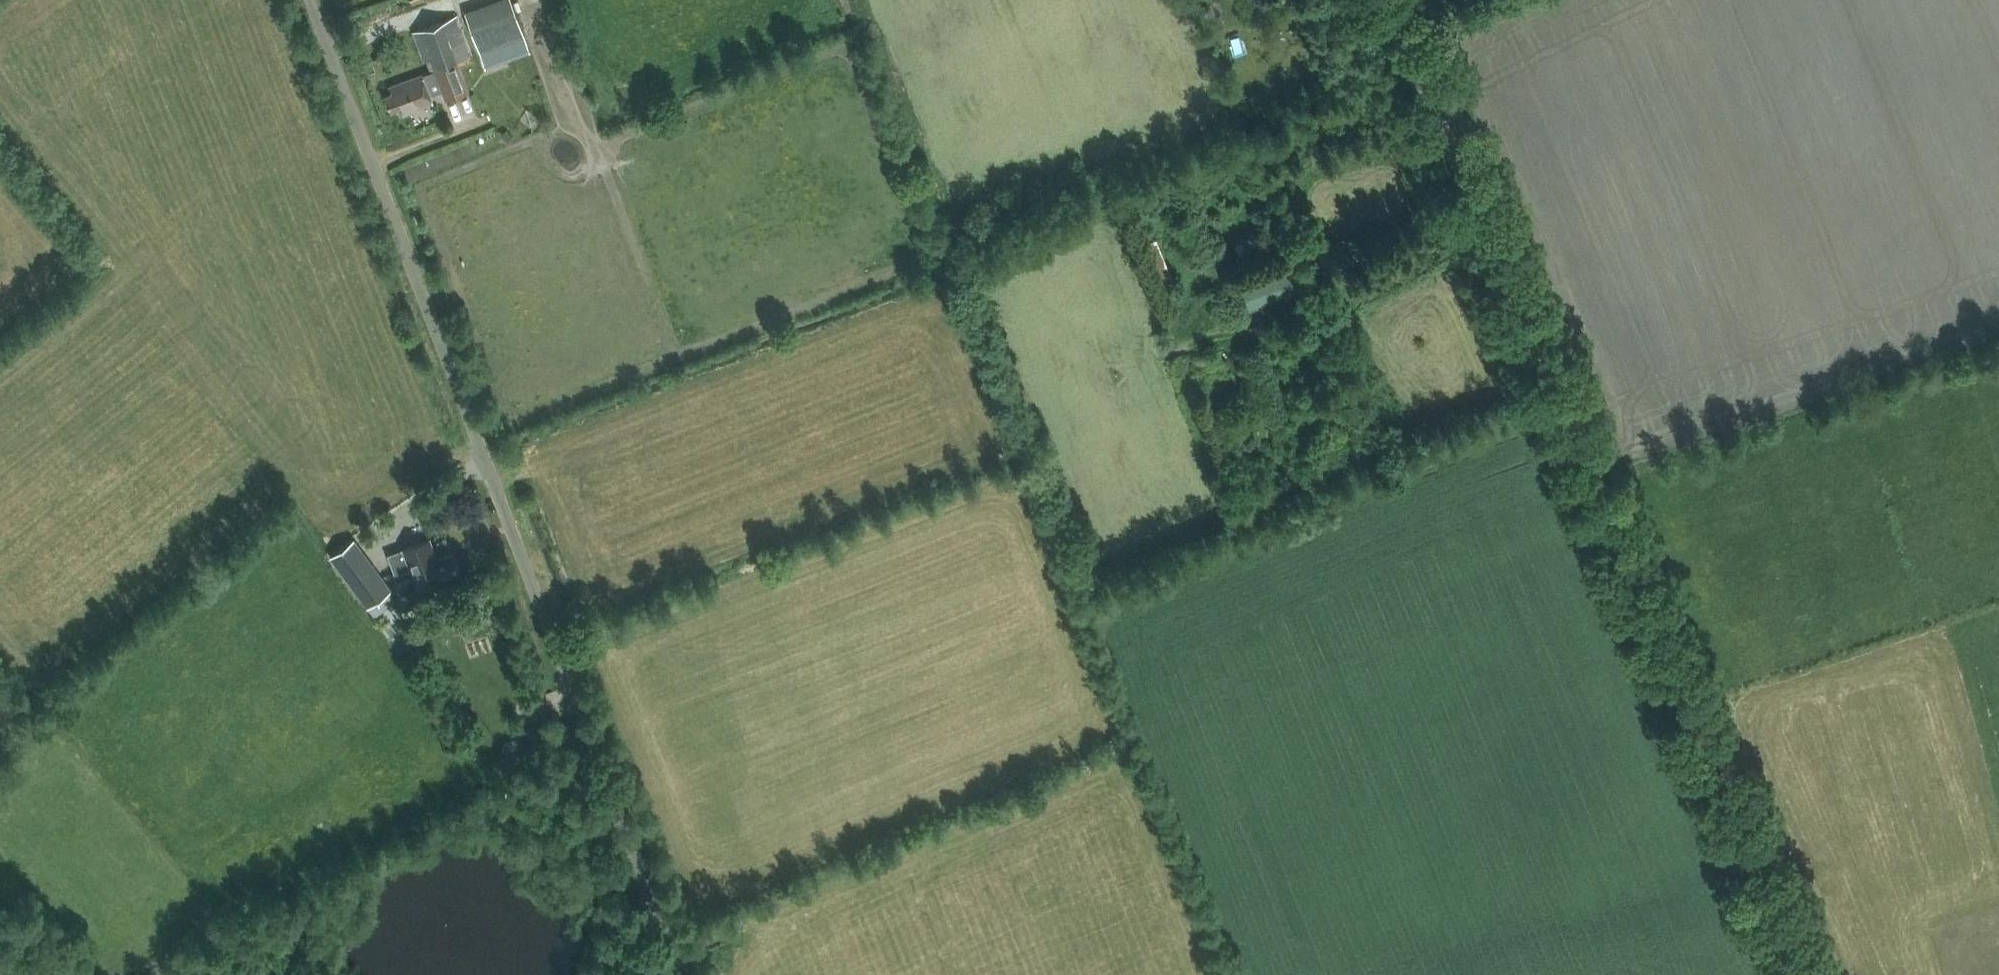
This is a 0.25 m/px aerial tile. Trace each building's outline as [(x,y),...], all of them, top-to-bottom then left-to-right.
[(464,10),(479,52),(524,36),(511,0),(492,0),(464,10)] [(397,106),(400,113),(434,100),(431,91),(442,87),(445,94),(464,87),(456,64),(473,57),(457,14),(413,31),(424,61),(427,60),(430,69),(389,84),(391,89),(385,92),(391,108),(397,106)] [(1230,277),(1244,311),(1300,288),(1287,254),(1230,277)] [(392,588),(354,537),(329,556),(375,616),(396,601),(389,591),(392,588)] [(419,589),(446,579),(461,574),(454,555),(439,560),(431,539),(389,554),(396,575),(411,569),(419,589)] [(535,723),(523,729),(536,750),(547,744),(535,723)]
